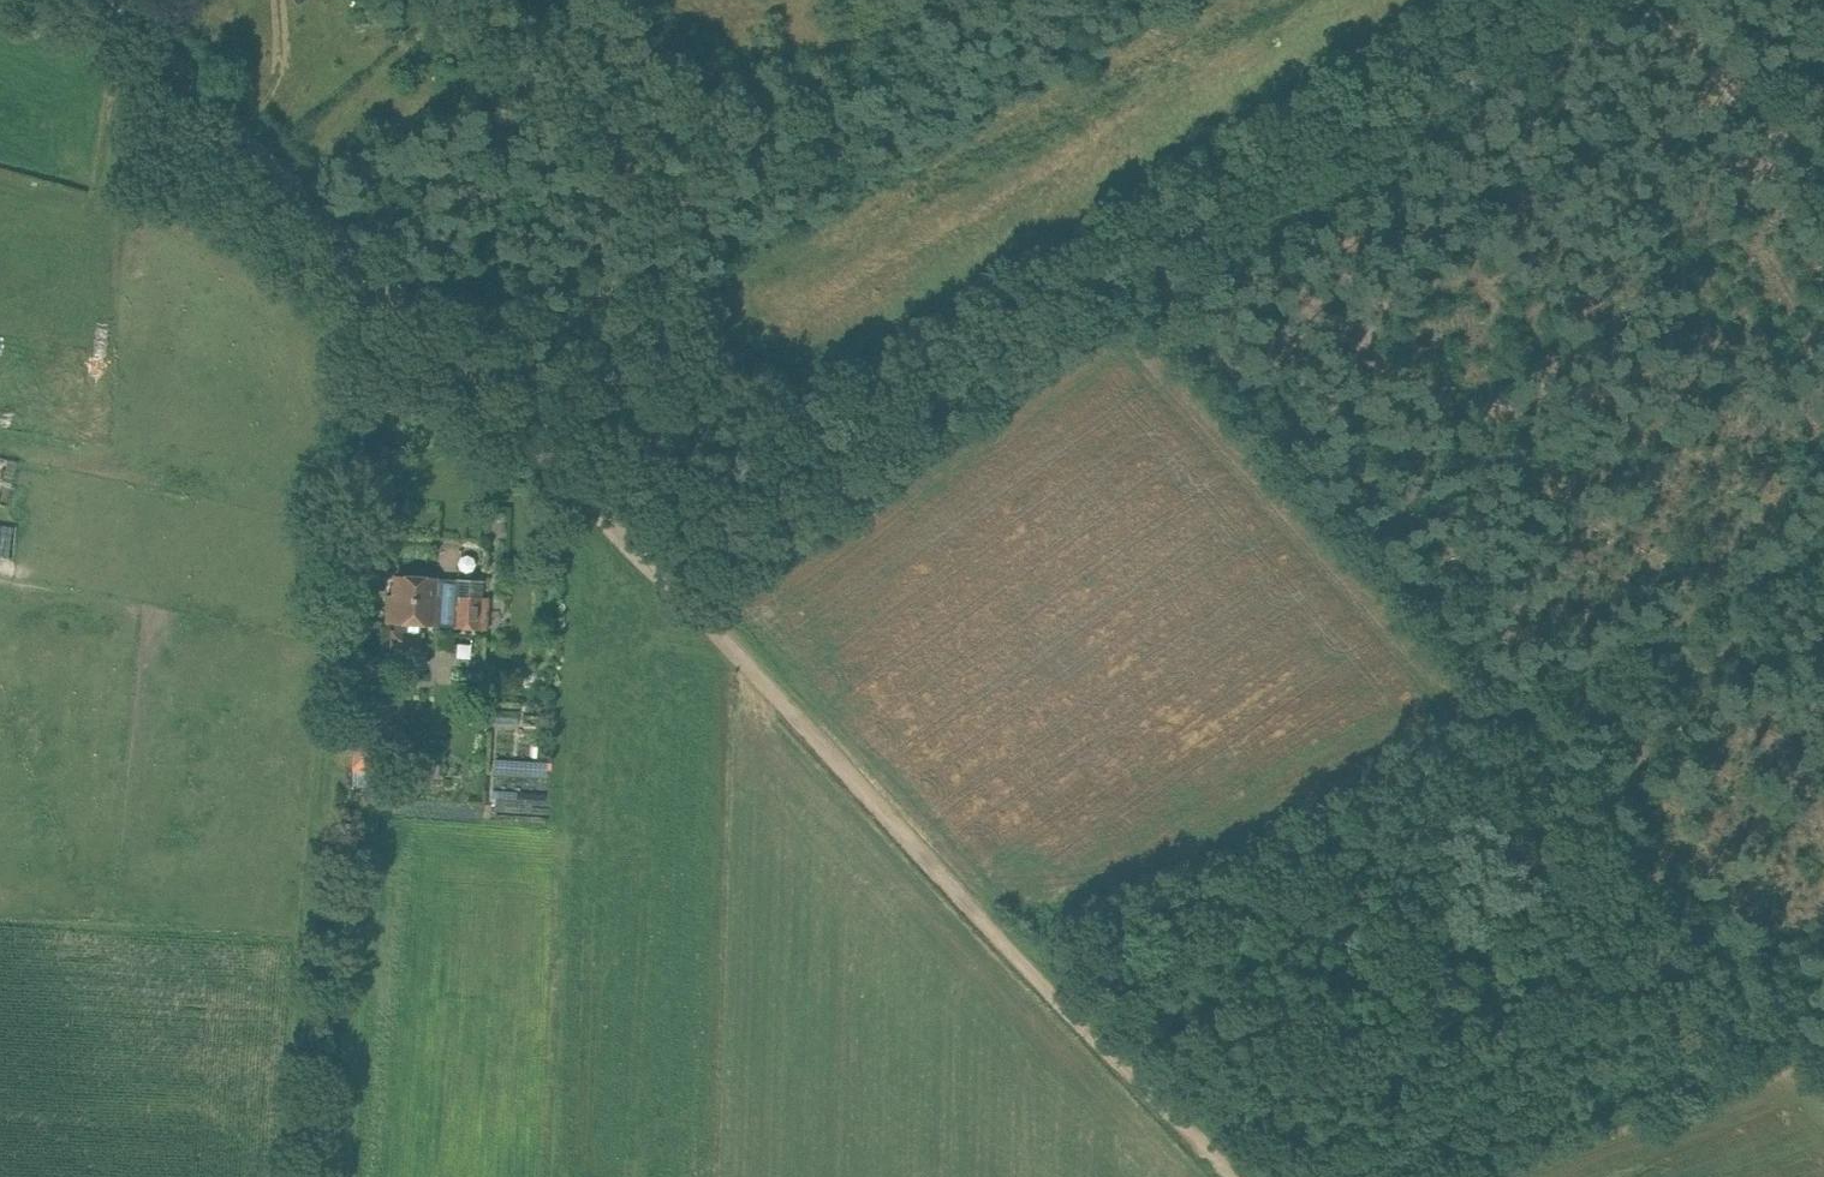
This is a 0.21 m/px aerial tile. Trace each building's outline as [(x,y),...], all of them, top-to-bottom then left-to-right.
[(420,633),(420,625),(486,629),(488,598),(484,598),(485,581),(437,579),(437,577),(394,575),(393,595),(387,595),(386,623),(395,624),(394,630),(391,630),(390,649),(422,650),(423,633),(420,633)] [(375,699),(359,698),(354,753),(385,756),(388,725),(373,723),(375,699)] [(354,753),(352,772),(384,774),(385,756),(354,753)] [(496,758),(495,774),(538,776),(539,760),(496,758)]
